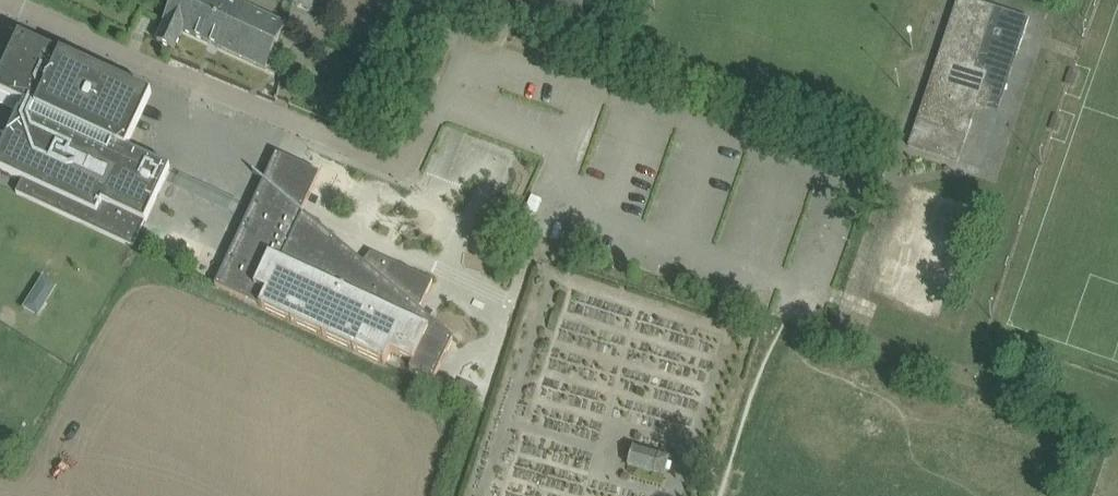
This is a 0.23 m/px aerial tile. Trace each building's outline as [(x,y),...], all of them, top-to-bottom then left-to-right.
[(158,42),(176,50),(185,31),(267,69),(287,25),(232,0),(176,0),(158,42)] [(314,10),(318,0),(291,0),(314,10)] [(1030,19),(973,0),(959,0),(909,146),(958,163),(978,105),(987,108),(994,90),(984,86),(988,75),(996,77),(1006,47),(1019,52),(1030,19)] [(135,248),(172,169),(129,149),(153,96),(84,63),(21,34),(0,79),(0,92),(27,104),(23,112),(21,111),(0,156),(0,169),(24,180),(17,194),(135,248)] [(411,368),(435,380),(454,340),(459,344),(460,343),(420,309),(434,281),(372,252),(364,262),(303,212),(321,173),(278,153),(265,180),(264,181),(246,222),(216,285),(386,364),(392,352),(414,362),(411,368)] [(861,341),(850,337),(846,349),(857,352),(861,341)] [(670,473),(673,453),(636,448),(632,467),(670,473)]
